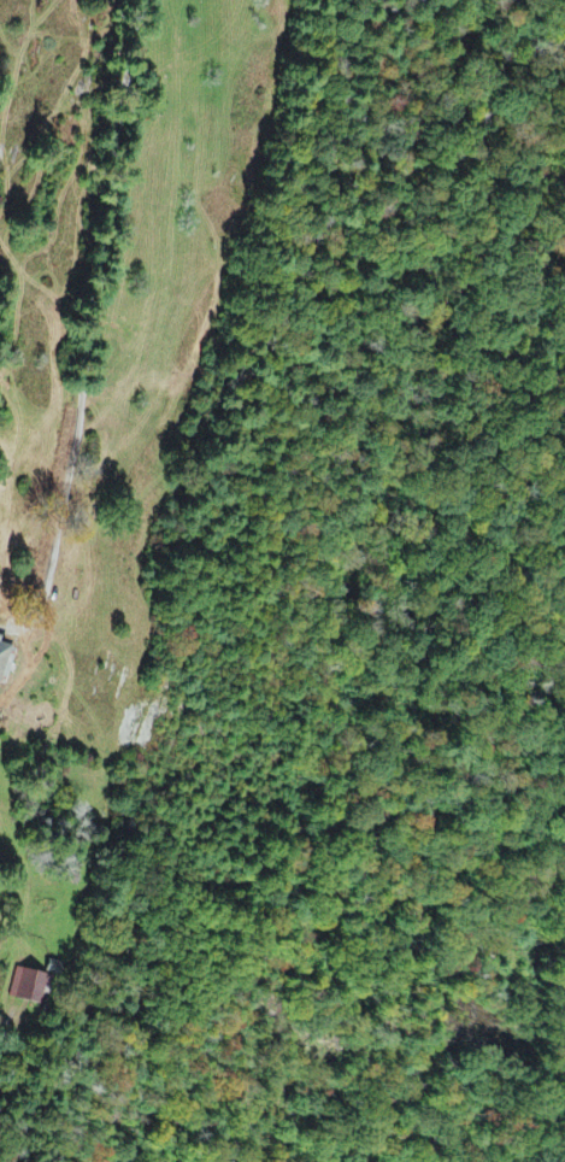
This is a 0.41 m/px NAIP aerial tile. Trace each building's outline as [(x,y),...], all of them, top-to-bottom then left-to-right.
[(6,689),(18,651),(2,646),(5,638),(0,637),(0,687),(6,689)] [(11,1001),(51,1007),(58,965),(49,964),(47,976),(16,971),(11,1001)]
